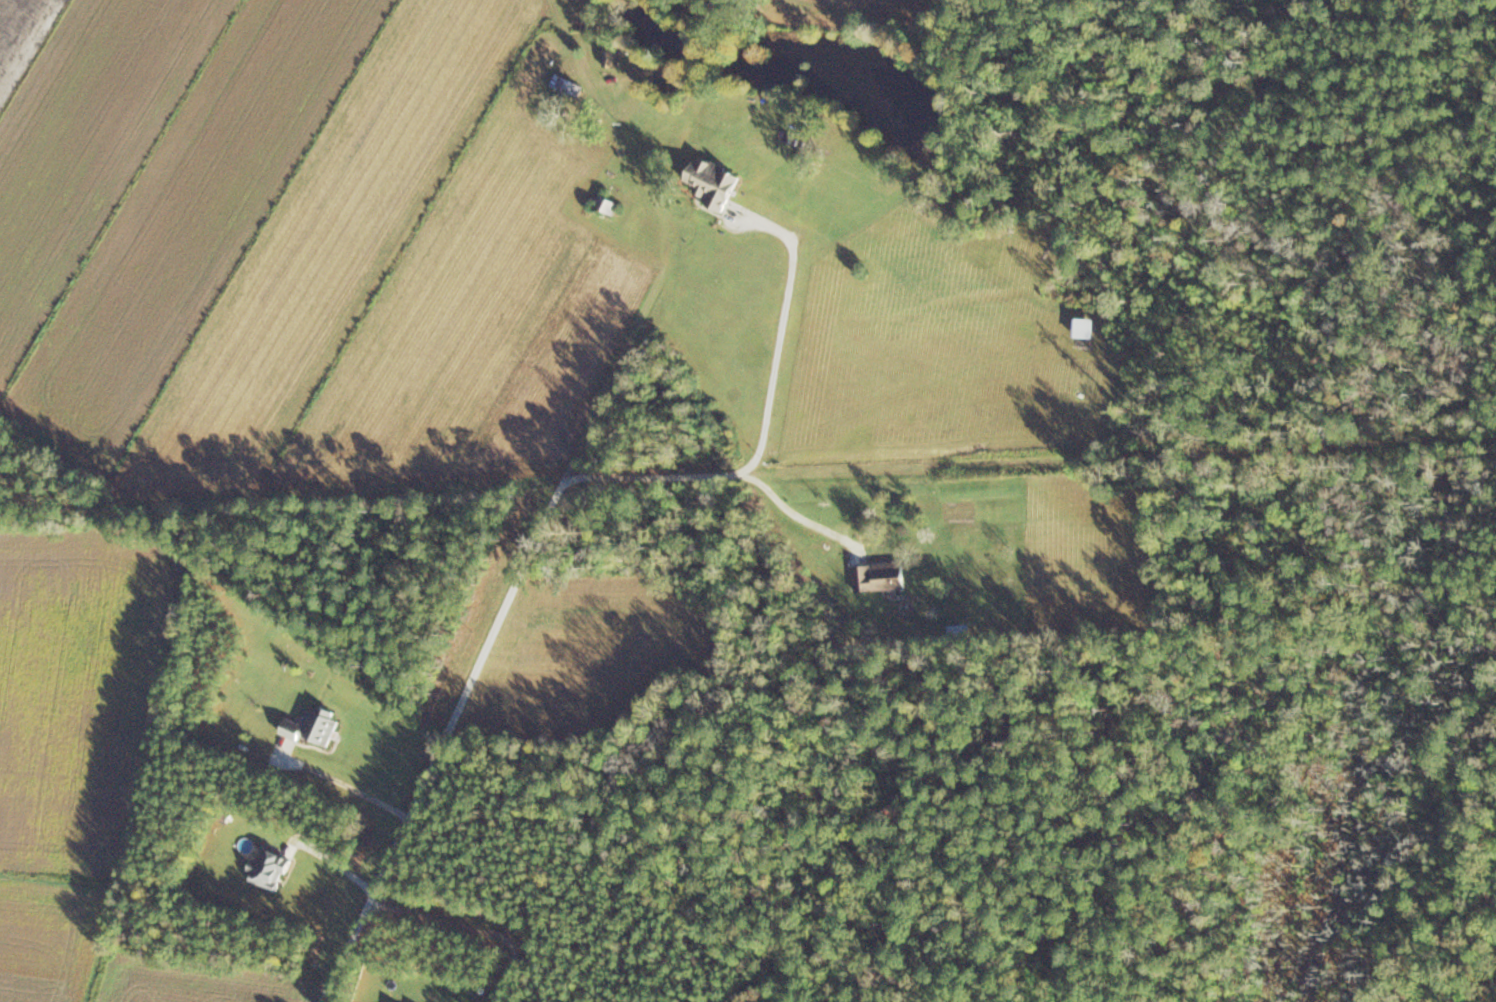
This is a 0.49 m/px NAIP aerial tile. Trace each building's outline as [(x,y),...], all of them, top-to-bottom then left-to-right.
[(549,83),(577,98),(583,86),(556,72),(549,83)] [(683,180),(695,185),(693,191),(708,197),(705,204),(723,211),(738,172),(693,155),(683,180)] [(612,215),(619,203),(598,192),(592,204),(612,215)] [(853,563),(854,590),(903,588),(902,561),(853,563)] [(948,623),(948,637),(968,637),(968,623),(948,623)] [(337,720),(329,717),(331,712),(318,707),(317,711),(308,707),(302,723),(285,717),(279,730),(326,748),(337,720)] [(277,891),(290,852),(259,842),(246,880),(277,891)]
